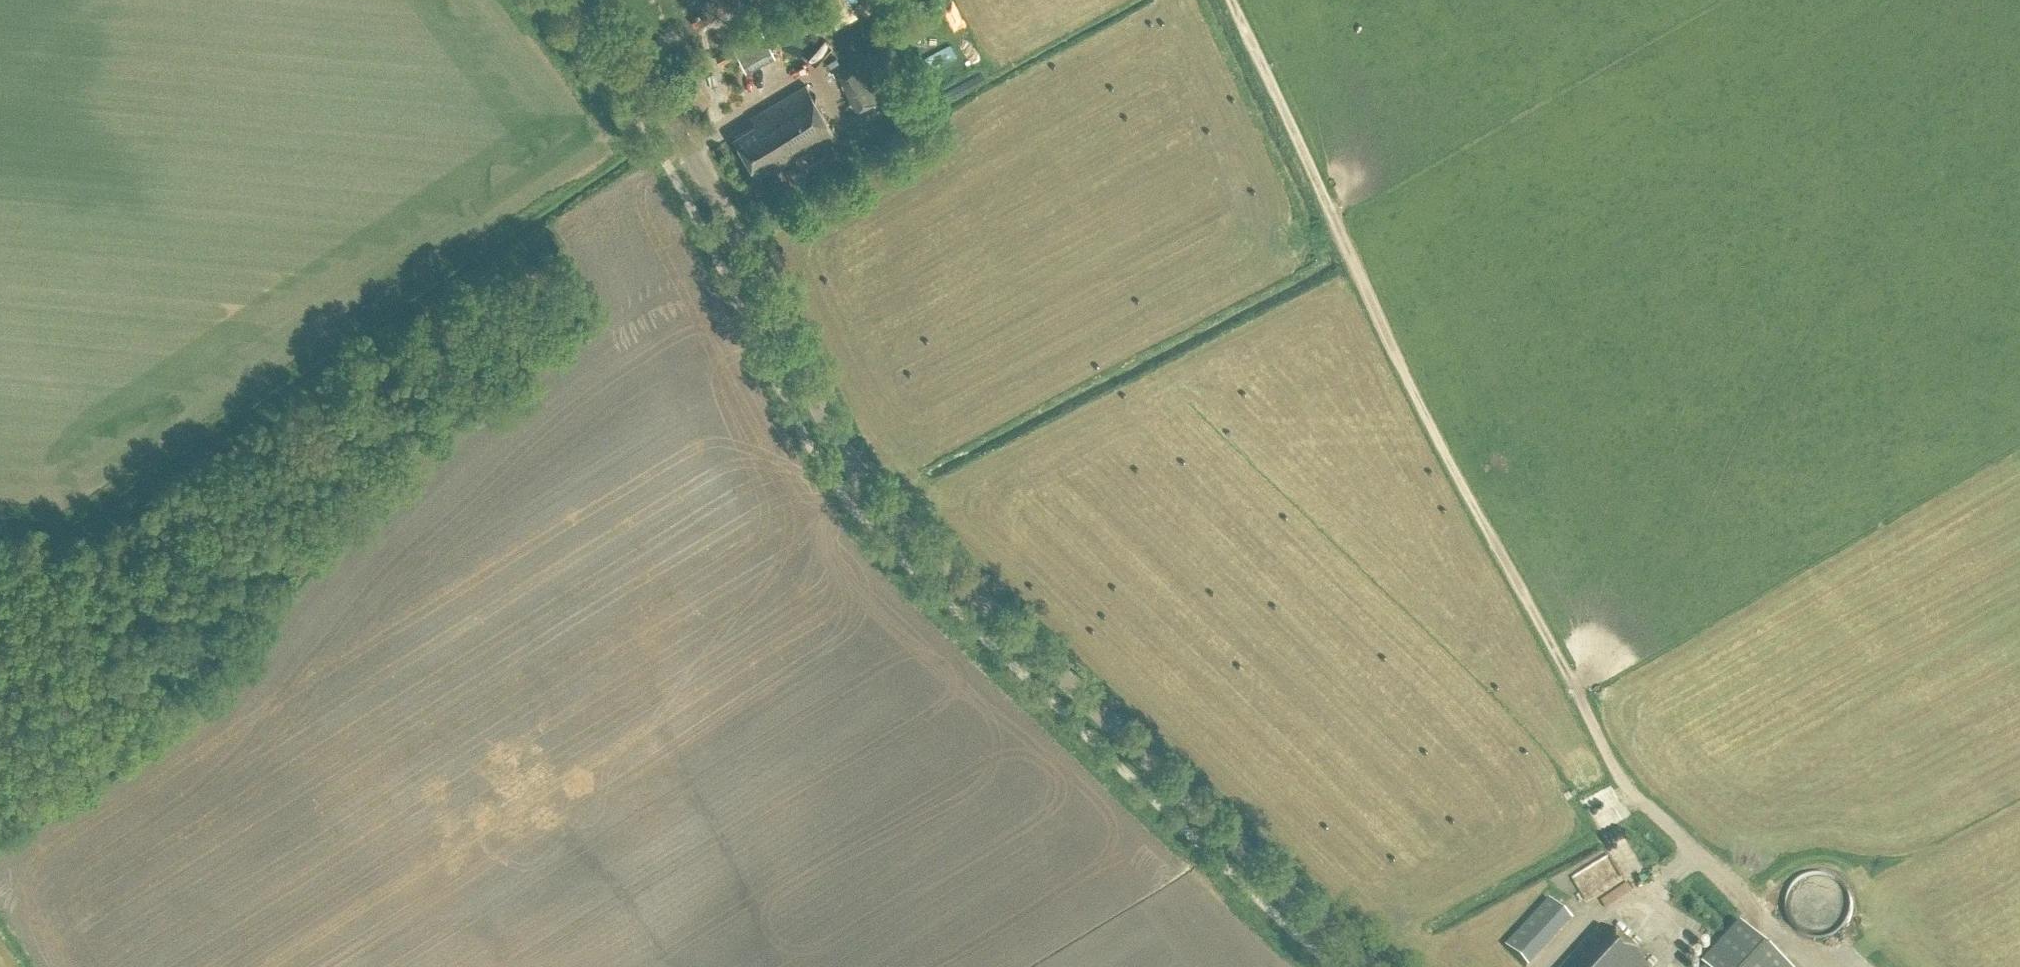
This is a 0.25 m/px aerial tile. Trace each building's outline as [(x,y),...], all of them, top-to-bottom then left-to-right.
[(836,24),(858,11),(852,0),(822,0),(836,24)] [(732,43),(746,71),(776,55),(762,28),(732,43)] [(715,53),(720,64),(733,57),(727,46),(715,53)] [(839,73),(857,110),(882,98),(864,60),(839,73)] [(832,130),(805,83),(759,110),(755,121),(733,133),(754,168),(761,163),(765,170),(832,130)] [(784,170),(790,181),(801,176),(795,164),(784,170)] [(1581,904),(1618,882),(1608,866),(1571,888),(1581,904)] [(1573,924),(1549,902),(1505,949),(1525,966),(1534,966),(1573,924)] [(1702,966),(1785,966),(1739,924),(1701,966),(1702,966)] [(1598,929),(1564,966),(1640,966),(1598,929)]
